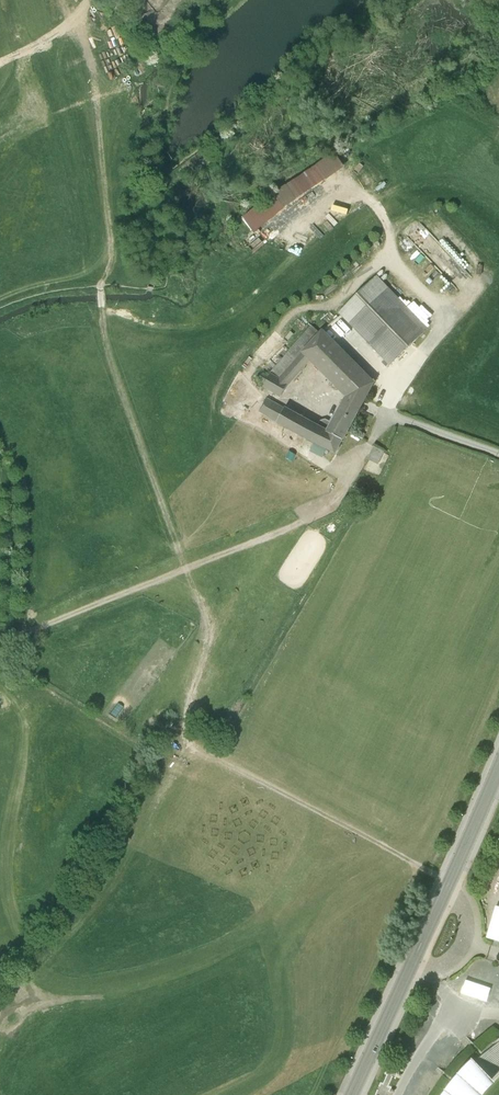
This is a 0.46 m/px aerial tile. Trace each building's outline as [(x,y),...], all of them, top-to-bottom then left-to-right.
[(244,217),(254,233),(285,208),(344,168),(334,152),(280,191),(244,217)] [(378,278),(339,316),(390,369),(429,331),(378,278)] [(375,385),(324,332),(302,356),(311,364),(346,398),(345,402),(362,412),(375,385)] [(311,364),(302,356),(298,357),(292,351),(271,375),(264,389),(283,398),(289,388),(311,364)] [(328,433),(269,399),(261,413),(337,457),(345,442),(328,433)] [(328,433),(345,442),(362,412),(345,402),(328,433)] [(368,461),(379,467),(386,454),(375,448),(368,461)] [(497,1081),(498,1080),(498,1040),(474,1059),(459,1073),(446,1090),(443,1094),(484,1094),(497,1081)]
